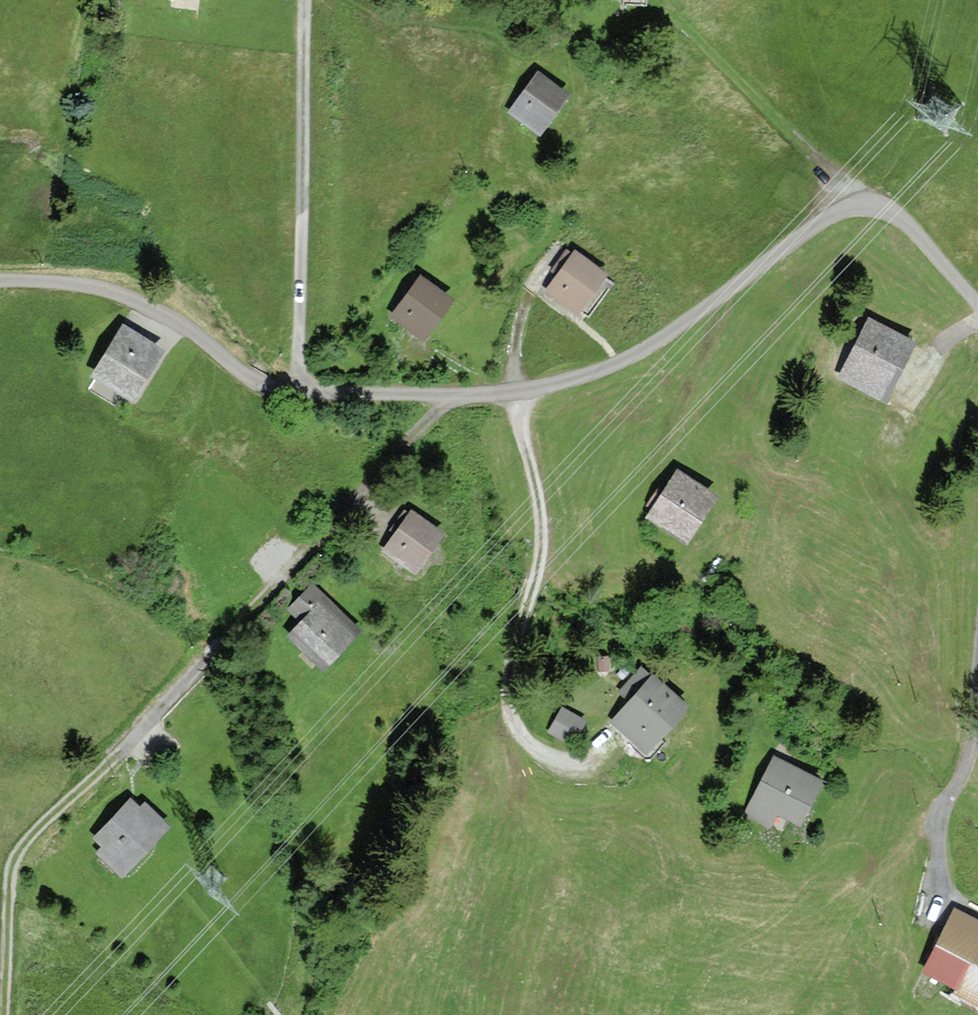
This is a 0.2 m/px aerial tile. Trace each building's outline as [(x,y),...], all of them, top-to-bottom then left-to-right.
[(539,76),(512,112),(540,133),(567,97),(539,76)] [(576,253),(548,290),(578,312),(606,276),(576,253)] [(420,280),(393,317),(424,339),(451,302),(420,280)] [(913,346),(870,323),(842,376),(884,399),(913,346)] [(123,329),(94,376),(132,399),(161,353),(123,329)] [(712,496),(677,475),(651,520),(686,540),(712,496)] [(441,535),(412,515),(386,552),(414,572),(441,535)] [(357,634),(312,588),(291,609),(305,623),(291,636),(323,668),(357,634)] [(686,709),(653,680),(615,723),(648,752),(686,709)] [(574,748),(587,723),(561,709),(548,734),(574,748)] [(821,785),(775,760),(747,811),(769,824),(776,812),(799,825),(821,785)] [(134,801),(91,843),(123,875),(165,833),(134,801)] [(957,912),(925,972),(959,990),(957,993),(977,1004),(977,922),(957,912)]
